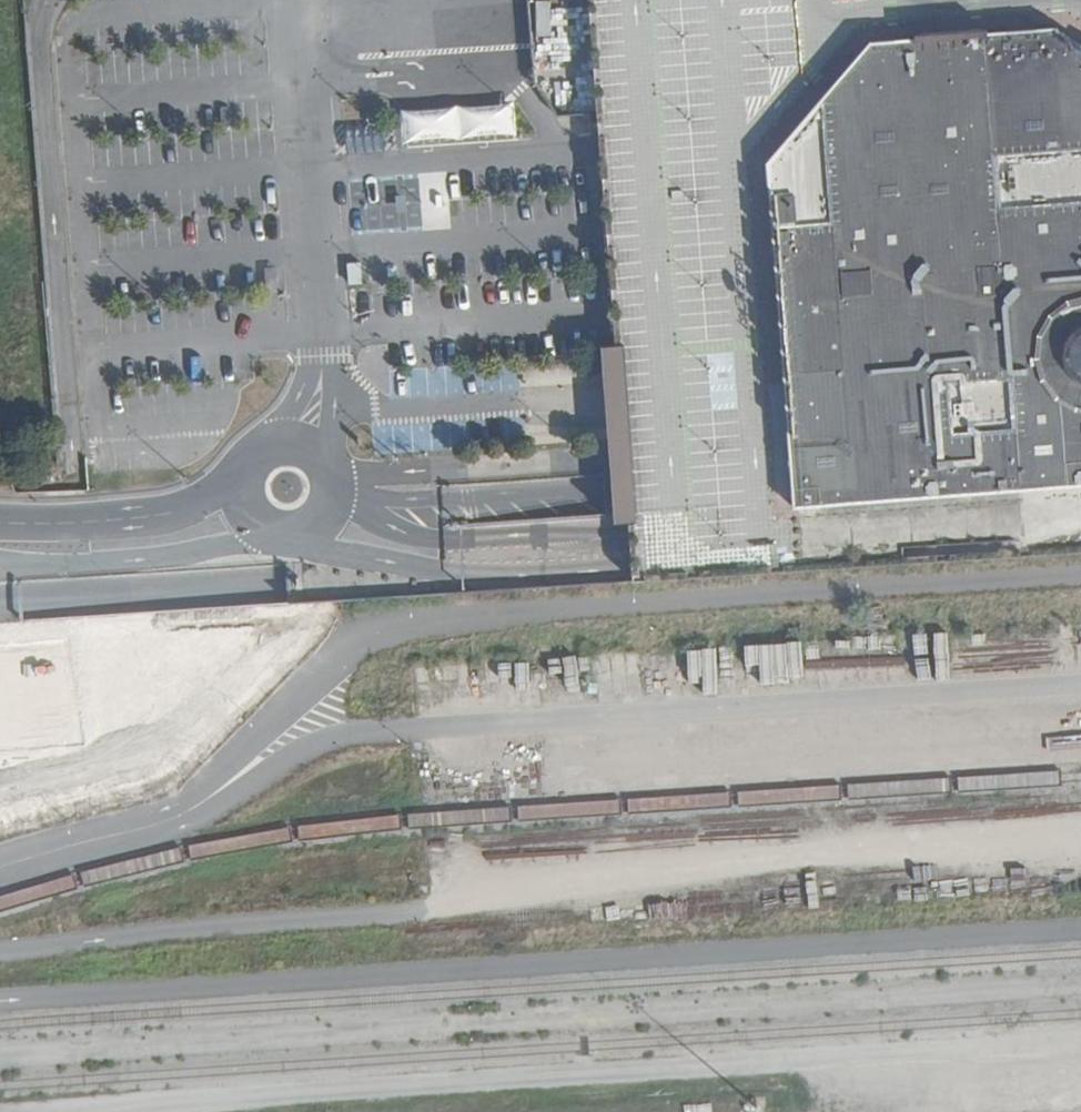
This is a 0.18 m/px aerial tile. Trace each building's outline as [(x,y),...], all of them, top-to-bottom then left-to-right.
[(865,45),(758,170),(781,507),(1080,486),(1080,51),(1045,32),(865,45)] [(513,104),(399,108),(401,143),(514,138),(513,104)] [(621,383),(619,348),(599,349),(601,384),(621,383)] [(0,661),(0,745),(39,743),(37,712),(53,711),(51,674),(36,675),(35,659),(0,661)]
